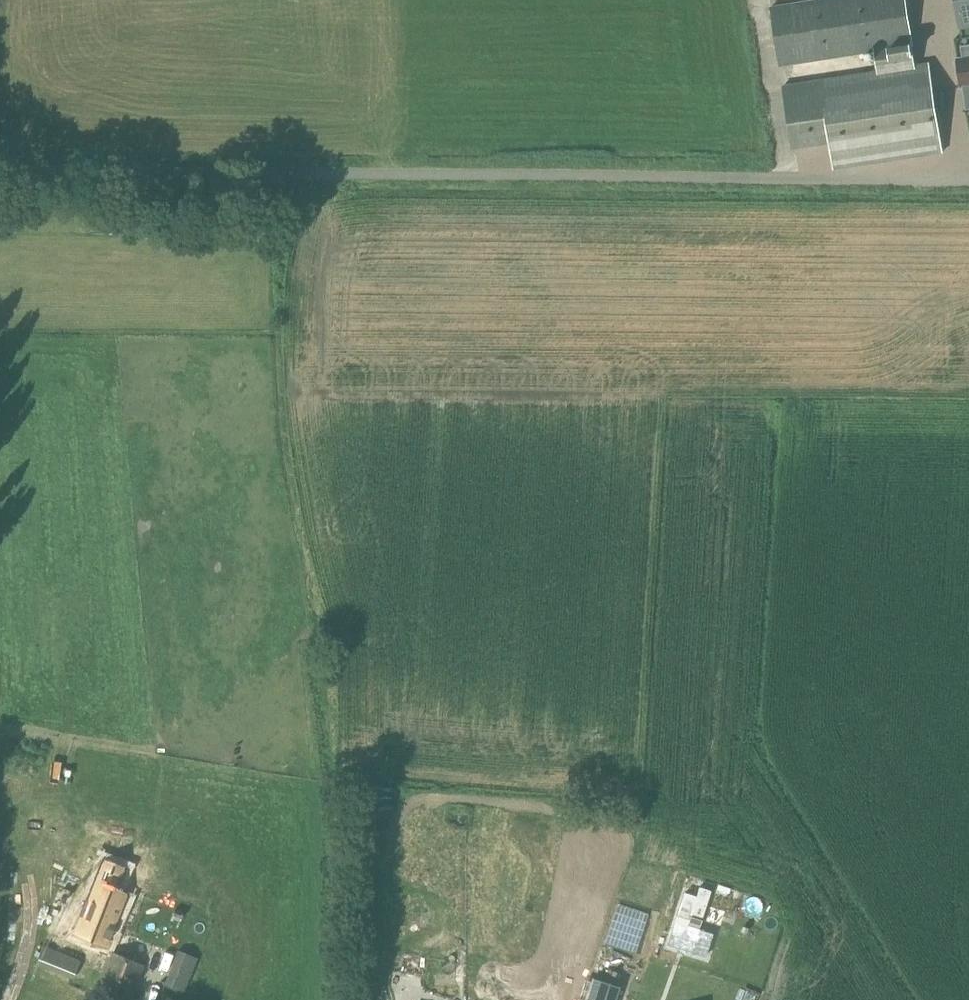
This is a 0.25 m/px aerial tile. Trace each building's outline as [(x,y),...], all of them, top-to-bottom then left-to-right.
[(901,0),(818,0),(771,7),(780,67),(875,52),(878,72),(783,87),(793,150),(830,144),(834,170),(941,153),(927,64),(913,66),(910,47),(908,47),(901,0)] [(960,28),(968,27),(968,0),(955,0),(960,28)] [(957,59),(962,87),(965,87),(968,108),(968,107),(968,57),(957,59)] [(96,882),(77,933),(107,945),(127,894),(96,882)] [(198,961),(206,933),(125,910),(117,938),(198,961)] [(676,921),(668,945),(705,957),(713,933),(676,921)] [(144,967),(111,954),(98,988),(127,999),(131,999),(144,967)]
